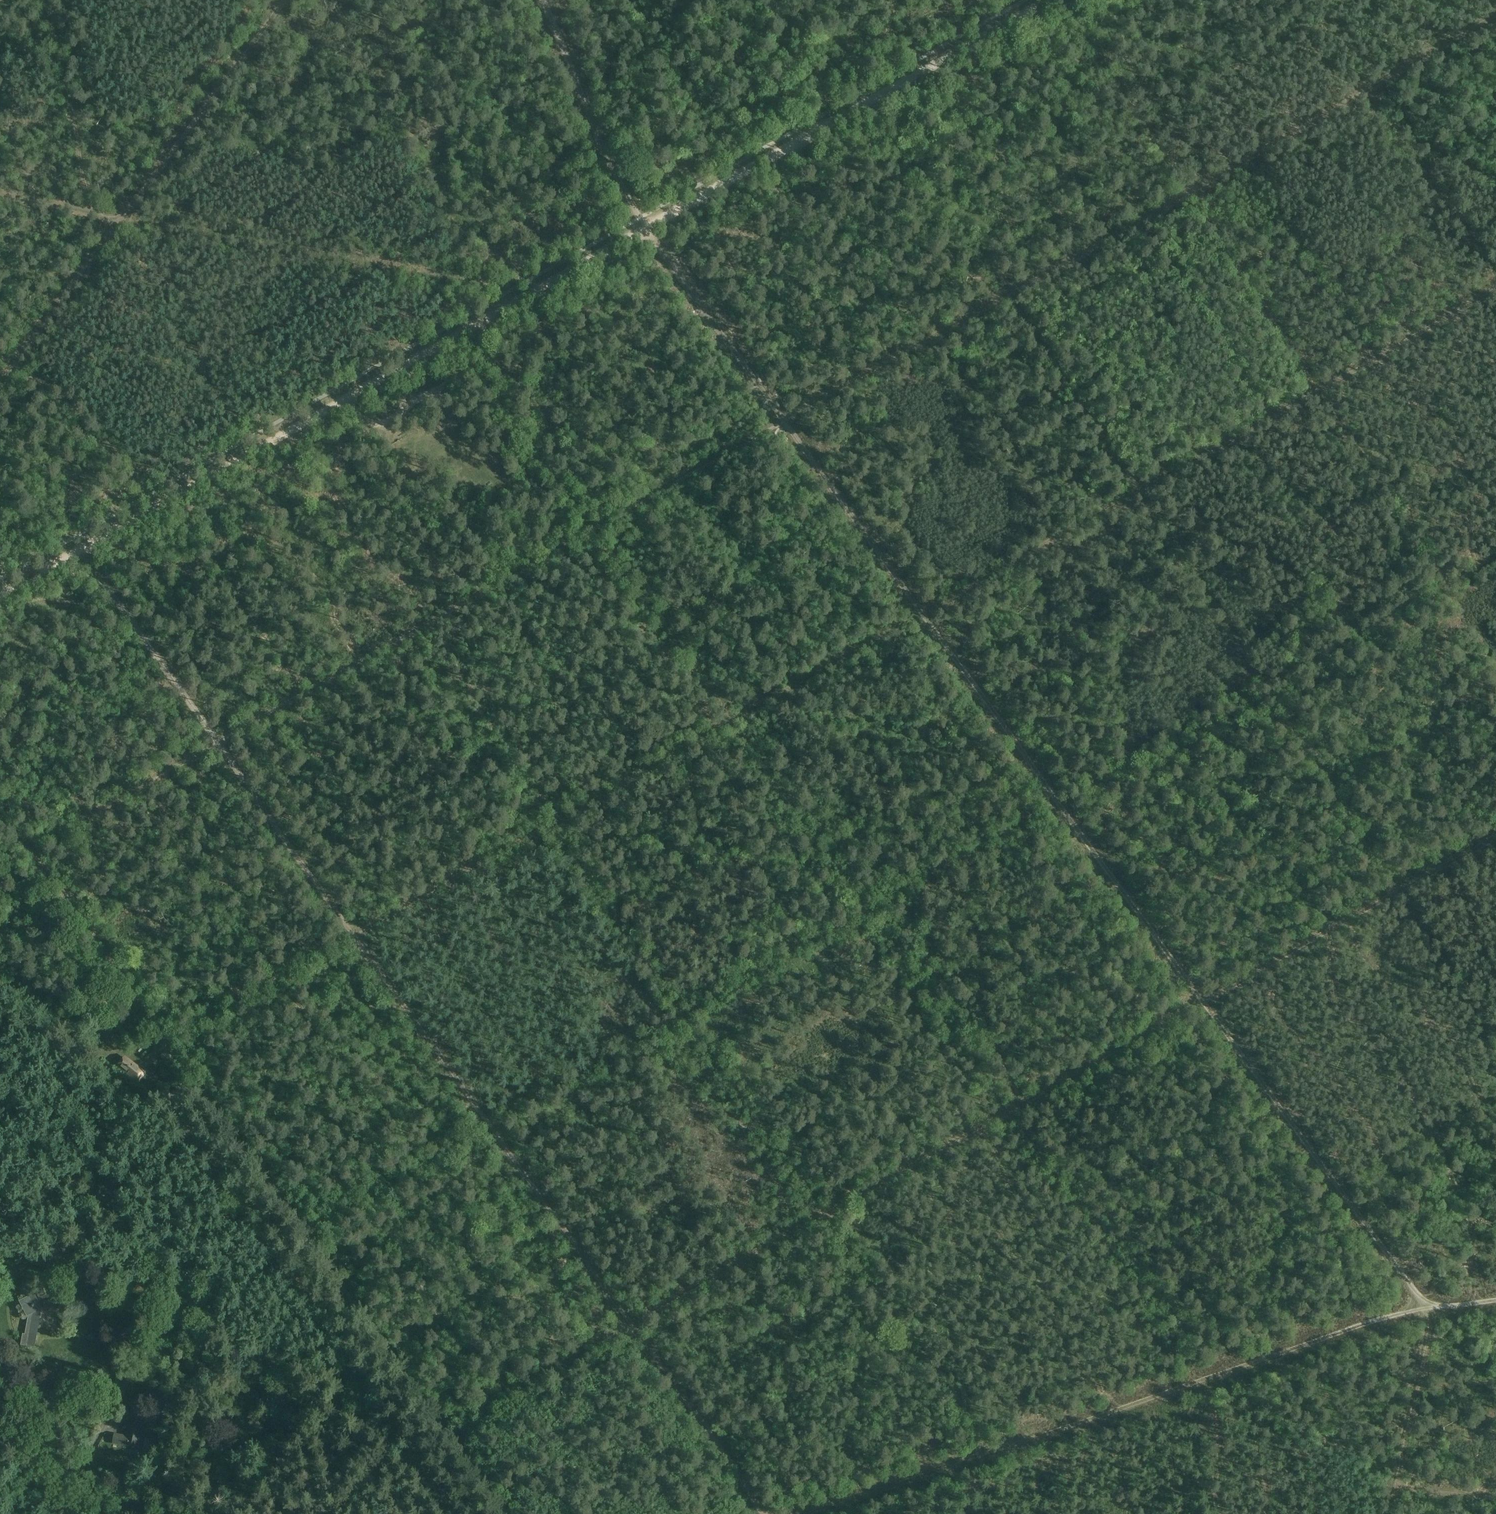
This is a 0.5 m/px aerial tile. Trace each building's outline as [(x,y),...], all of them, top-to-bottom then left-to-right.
[(136,1067),(125,1058),(118,1067),(129,1076),(129,1077),(138,1084),(143,1077),(136,1072),(137,1071),(137,1068),(136,1067)] [(41,1309),(42,1309),(30,1285),(22,1289),(27,1298),(21,1301),(29,1315),(30,1315),(26,1335),(24,1335),(22,1345),(34,1347),(41,1309)] [(43,1301),(45,1309),(72,1305),(70,1292),(57,1294),(57,1299),(43,1301)] [(115,1435),(114,1444),(138,1448),(140,1437),(141,1431),(130,1429),(129,1438),(115,1435)]
